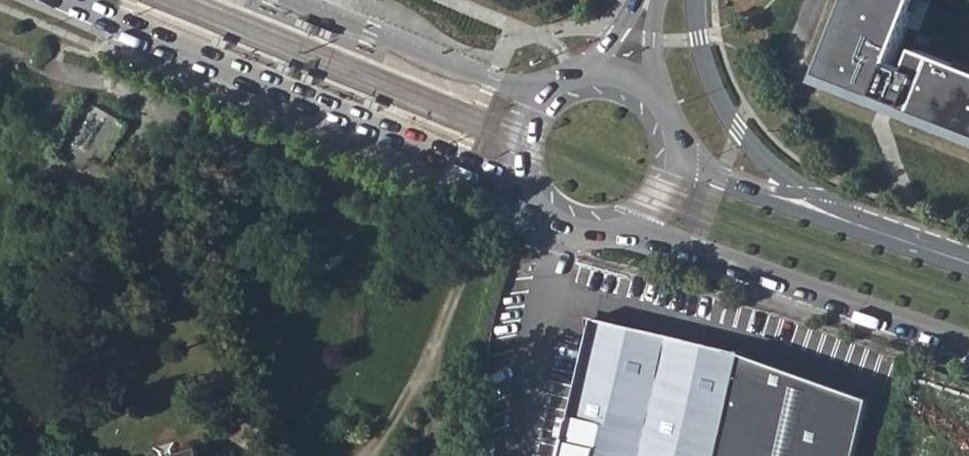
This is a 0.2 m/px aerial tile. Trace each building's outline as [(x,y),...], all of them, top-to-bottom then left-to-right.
[(828,69),(884,92),(887,85),(907,93),(905,97),(901,107),(900,111),(968,139),(968,0),(856,0),(828,69)] [(216,38),(213,44),(227,50),(230,44),(216,38)] [(369,99),(366,105),(380,111),(383,105),(369,99)] [(762,362),(742,354),(596,319),(561,455),(740,455),(762,362)] [(762,362),(740,455),(860,455),(873,405),(762,362)]
